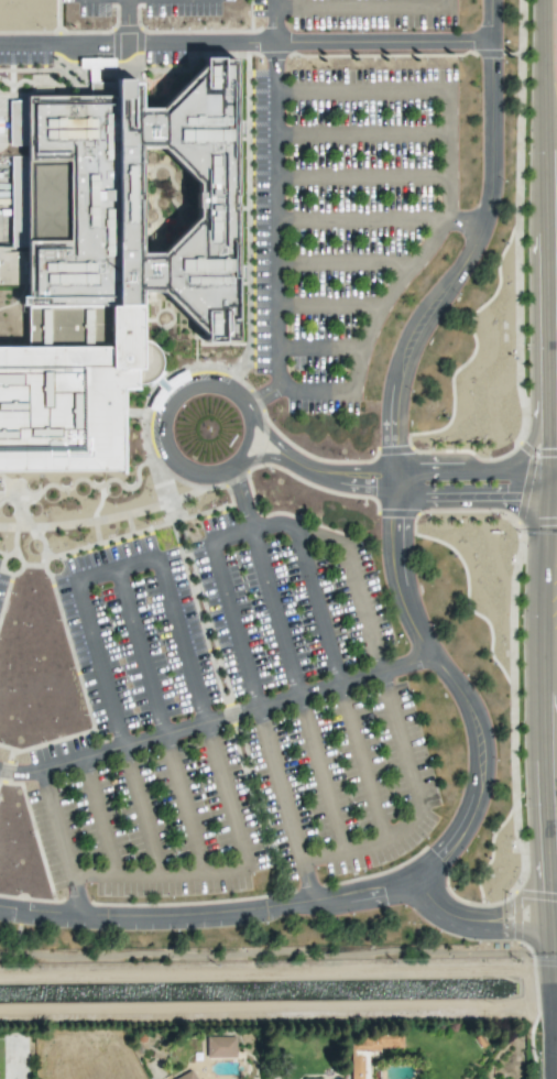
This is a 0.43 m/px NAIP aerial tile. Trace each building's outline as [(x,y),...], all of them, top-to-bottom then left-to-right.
[(105,469),(0,470),(0,346),(94,346),(94,305),(15,304),(17,95),(97,96),(98,76),(114,75),(116,106),(144,108),(196,54),(219,55),(221,339),(192,340),(145,285),(122,286),(121,382),(107,382),(105,469)] [(368,1067),(370,1067),(369,1050),(403,1050),(402,1035),(349,1036),(351,1078),(369,1078),(368,1067)] [(235,1037),(206,1036),(205,1057),(235,1058),(235,1037)] [(191,1070),(172,1078),(195,1078),(191,1070)]
